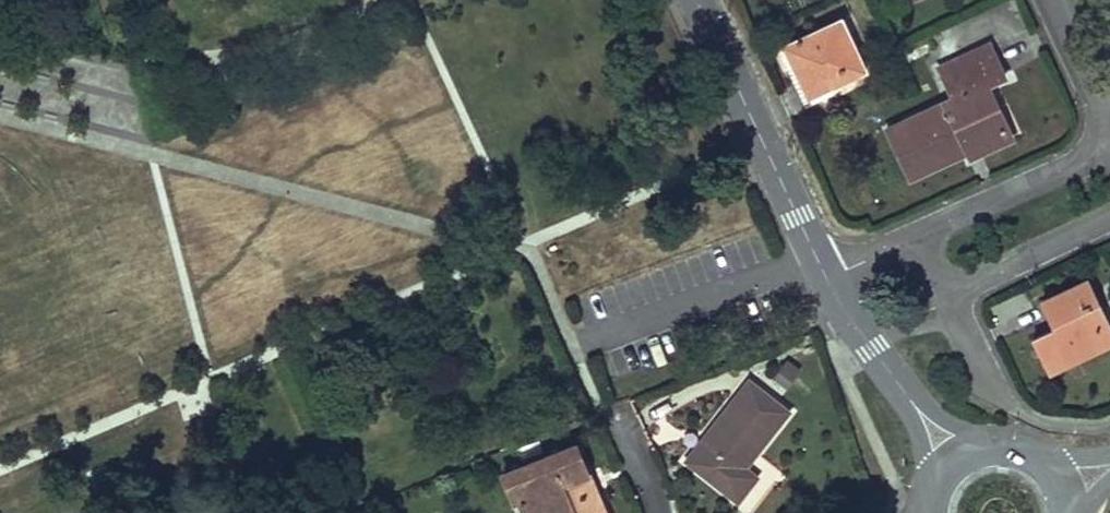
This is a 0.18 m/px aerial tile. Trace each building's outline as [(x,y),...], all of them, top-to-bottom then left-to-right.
[(783,46),(794,69),(798,67),(812,96),(866,71),(841,19),(783,46)] [(1007,128),(987,85),(1004,76),(989,45),(949,64),(963,95),(957,97),(888,130),(911,178),(967,151),(968,151),(967,147),(1007,128)] [(957,97),(963,95),(949,64),(943,67),(957,97)] [(808,98),(812,96),(798,67),(794,69),(800,81),(808,98)] [(1012,138),(1007,128),(967,147),(968,151),(967,151),(970,158),(994,146),(1012,138)] [(1086,280),(1064,291),(1042,301),(1055,328),(1034,339),(1050,373),(1109,344),(1109,330),(1086,280)] [(790,411),(749,379),(685,461),(738,503),(758,477),(746,468),(738,462),(749,449),(756,454),(790,411)] [(576,444),(504,474),(515,502),(520,500),(525,512),(605,512),(594,487),(586,490),(583,483),(591,479),(576,444)] [(738,462),(746,468),(756,454),(749,449),(738,462)] [(586,490),(594,487),(591,479),(583,483),(586,490)]
